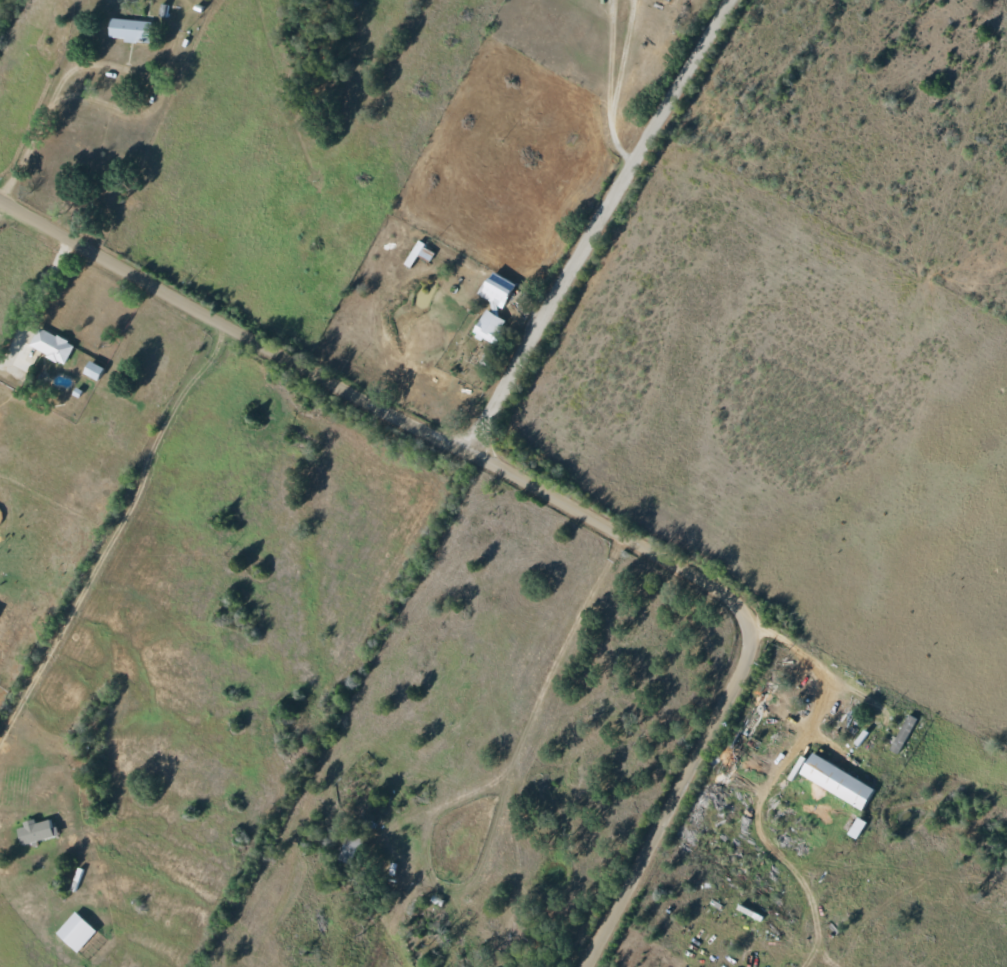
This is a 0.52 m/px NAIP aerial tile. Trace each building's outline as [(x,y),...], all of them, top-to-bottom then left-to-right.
[(108,40),(149,41),(150,21),(108,19),(108,40)] [(476,295),(491,303),(487,311),(484,309),(470,333),(491,344),(504,320),(496,316),(514,284),(489,270),(476,295)] [(27,346),(63,365),(73,345),(37,327),(27,346)] [(97,380),(102,367),(87,360),(81,373),(97,380)] [(797,775),(860,810),(872,788),(809,753),(797,775)] [(57,835),(55,826),(50,827),(48,819),(35,823),(34,821),(15,825),(20,845),(57,835)] [(75,953),(95,931),(74,912),(54,933),(75,953)]
